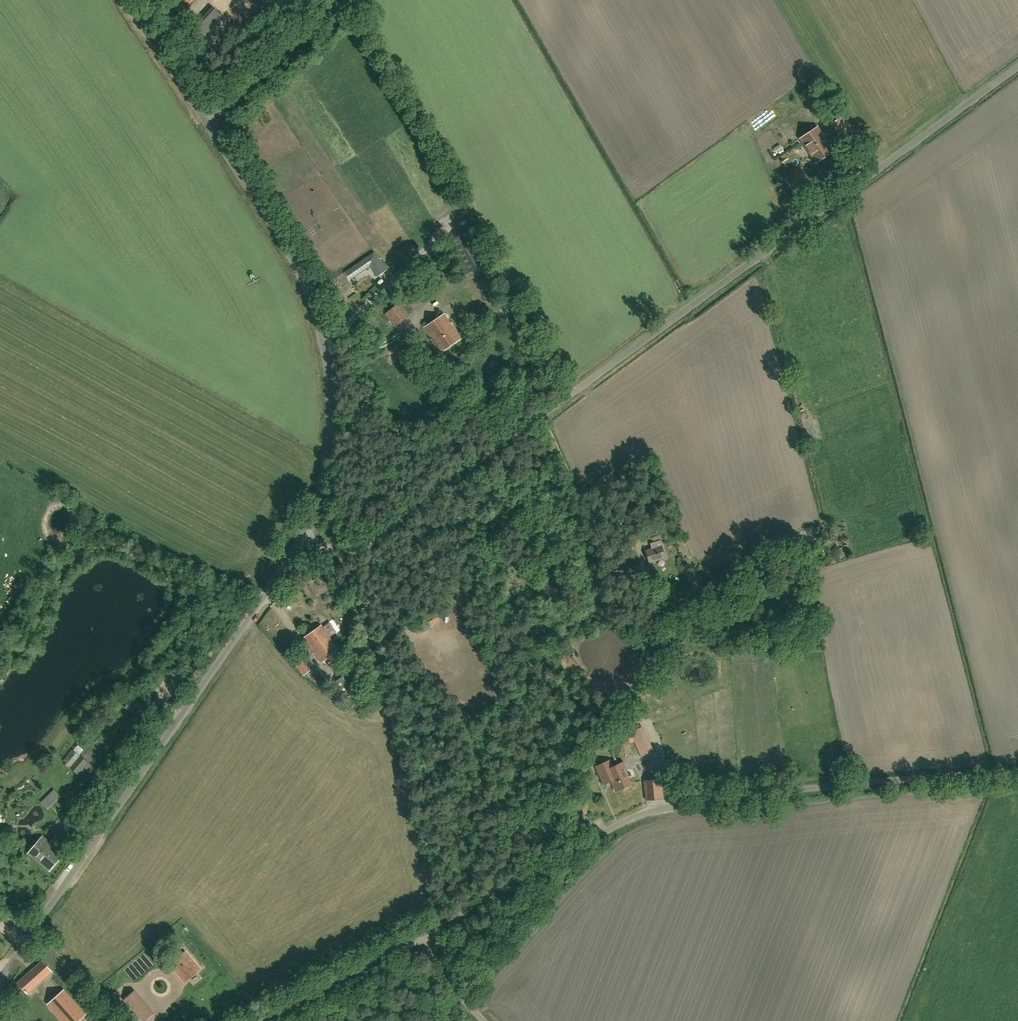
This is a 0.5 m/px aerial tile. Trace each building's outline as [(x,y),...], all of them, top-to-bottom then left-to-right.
[(199,31),(193,38),(203,45),(208,39),(213,44),(225,30),(227,32),(233,23),(239,28),(245,20),(249,23),(253,19),(244,12),(251,5),(245,0),(218,0),(212,7),(194,26),(199,31)] [(801,138),(815,159),(816,162),(833,150),(818,127),(801,138)] [(845,139),(848,143),(857,137),(854,133),(845,139)] [(855,155),(860,162),(867,158),(862,151),(855,155)] [(801,168),(786,179),(794,192),(810,181),(801,168)] [(809,203),(803,195),(791,204),(797,212),(809,203)] [(370,266),(377,276),(387,270),(375,251),(344,271),(350,279),(370,266)] [(385,314),(395,326),(409,315),(399,303),(385,314)] [(425,327),(441,351),(460,338),(444,314),(437,319),(438,321),(433,324),(432,322),(425,327)] [(651,543),(652,548),(647,550),(651,562),(665,557),(659,541),(651,543)] [(305,637),(322,661),(338,650),(321,625),(305,637)] [(648,669),(656,661),(651,656),(643,664),(648,669)] [(303,676),(313,668),(307,658),(296,666),(303,676)] [(335,681),(349,701),(364,691),(350,671),(335,681)] [(654,753),(643,726),(627,732),(631,743),(635,741),(642,758),(654,753)] [(66,764),(77,773),(86,762),(75,753),(66,764)] [(616,790),(631,783),(625,771),(627,770),(623,762),(613,766),(610,760),(597,766),(604,783),(611,780),(616,790)] [(663,797),(661,778),(644,780),(646,799),(663,797)] [(48,808),(63,796),(56,788),(42,800),(48,808)] [(77,807),(74,812),(82,819),(86,814),(77,807)] [(49,870),(63,854),(42,836),(29,852),(49,870)] [(200,968),(186,951),(170,964),(184,982),(200,968)] [(43,962),(36,967),(45,976),(51,971),(43,962)] [(31,972),(19,983),(20,984),(27,992),(39,981),(31,972)] [(211,989),(218,984),(215,979),(207,984),(211,989)] [(50,1002),(67,1020),(69,1020),(79,1012),(62,992),(50,1002)] [(134,1010),(142,1003),(133,992),(124,1000),(134,1010)] [(208,992),(201,998),(205,1004),(213,999),(208,992)]
